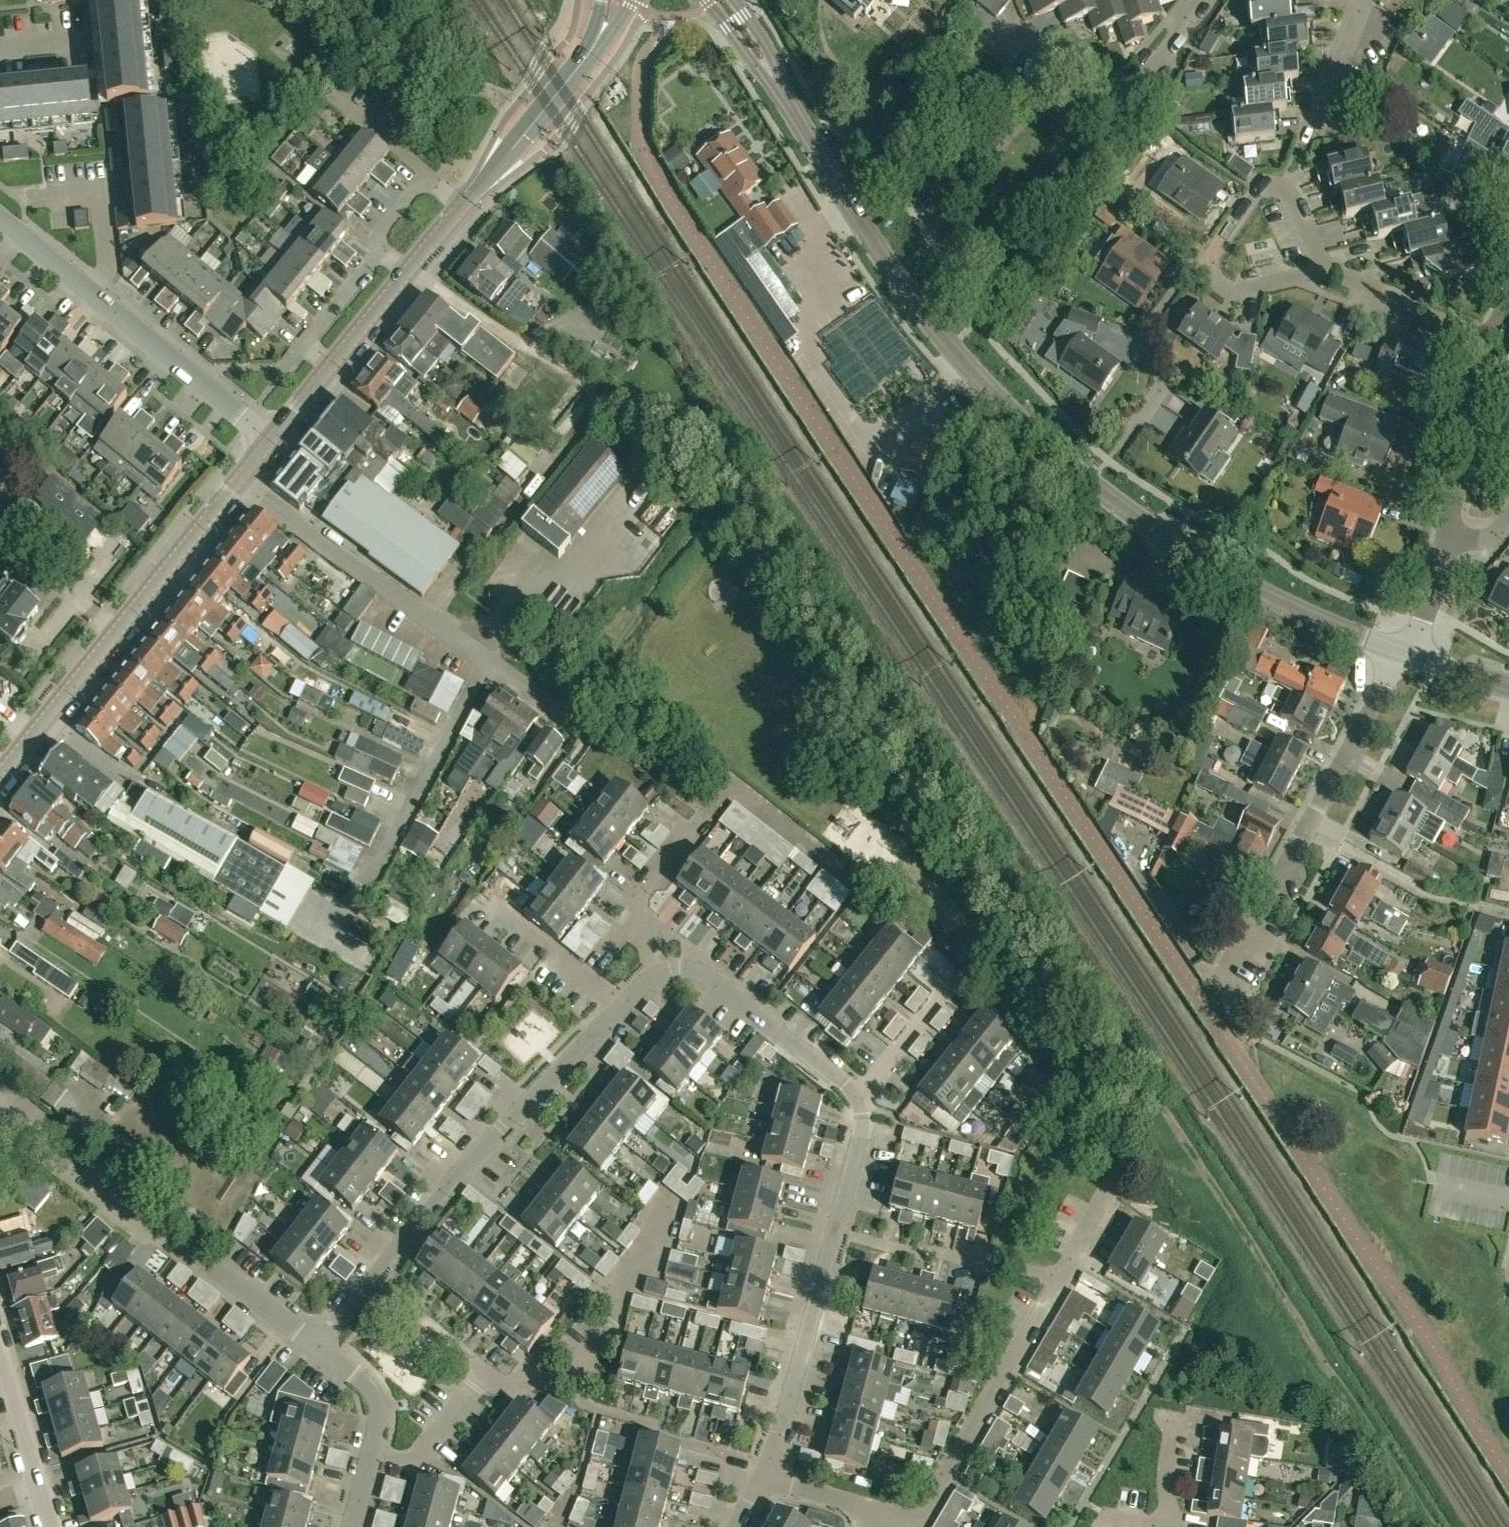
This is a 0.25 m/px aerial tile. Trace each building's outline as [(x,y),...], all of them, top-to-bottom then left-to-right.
[(138,0),(96,0),(106,104),(148,100),(138,0)] [(854,18),(861,10),(866,15),(879,0),(832,0),(854,18)] [(974,4),(996,19),(1009,0),(977,0),(974,4)] [(1065,0),(1029,0),(1030,3),(1035,16),(1059,8),(1067,5),(1065,0)] [(1087,15),(1096,12),(1092,0),(1065,0),(1067,5),(1059,8),(1064,23),(1087,15)] [(1117,23),(1125,20),(1118,0),(1092,0),(1096,12),(1087,15),(1093,31),(1117,23)] [(1125,20),(1117,23),(1124,45),(1144,39),(1139,22),(1162,14),(1157,0),(1149,0),(1144,2),(1143,0),(1118,0),(1125,20)] [(1291,24),(1289,0),(1247,0),(1250,29),(1265,27),(1291,24)] [(1471,16),(1455,3),(1441,19),(1457,32),(1471,16)] [(171,19),(171,17),(170,6),(159,7),(160,20),(171,19)] [(1433,18),(1402,44),(1432,68),(1456,36),(1433,18)] [(1268,55),(1296,52),(1308,50),(1305,23),(1291,24),(1265,27),(1268,55)] [(165,70),(176,69),(174,45),(163,46),(165,70)] [(1258,84),(1283,82),(1299,80),(1296,52),(1268,55),(1255,56),(1258,84)] [(59,74),(58,63),(25,66),(26,77),(59,74)] [(1396,77),(1388,88),(1402,98),(1409,87),(1396,77)] [(60,83),(29,86),(0,89),(0,130),(90,122),(90,114),(87,81),(60,83)] [(1258,84),(1243,86),(1246,114),(1272,111),(1287,110),(1283,82),(1258,84)] [(1486,102),(1480,111),(1492,119),(1498,110),(1486,102)] [(177,223),(167,105),(125,109),(136,227),(177,223)] [(1465,120),(1474,125),(1466,141),(1467,142),(1487,154),(1508,165),(1508,141),(1499,136),(1504,127),(1495,121),(1472,106),(1465,120)] [(107,131),(118,130),(117,110),(105,111),(107,131)] [(1272,111),(1246,114),(1232,116),(1235,144),(1276,140),(1272,111)] [(343,142),(390,181),(396,173),(381,161),(388,153),(357,126),(343,142)] [(189,143),(200,142),(199,129),(188,130),(189,143)] [(722,191),(742,219),(754,211),(743,196),(763,181),(728,132),(696,155),(722,191)] [(390,181),(343,142),(331,157),(363,184),(370,175),(384,187),(390,181)] [(1451,176),(1471,185),(1472,186),(1477,174),(1489,180),(1508,189),(1508,165),(1487,154),(1467,142),(1466,144),(1464,148),(1456,166),(1451,176)] [(53,147),(54,157),(68,156),(67,145),(53,147)] [(281,168),(293,152),(284,145),(271,160),(281,168)] [(3,150),(4,161),(28,159),(27,147),(3,150)] [(122,169),(121,149),(109,150),(111,170),(122,169)] [(1332,191),(1372,181),(1365,153),(1325,163),(1332,191)] [(1253,169),(1234,155),(1226,166),(1246,179),(1253,169)] [(363,184),(331,157),(319,172),(366,210),(371,204),(356,192),(363,184)] [(1222,187),(1184,160),(1160,193),(1198,221),(1222,187)] [(194,194),(205,193),(203,169),(192,170),(194,194)] [(1439,170),(1436,178),(1438,181),(1464,199),(1471,185),(1451,176),(1439,170)] [(366,210),(319,172),(305,188),(337,215),(346,205),(360,217),(366,210)] [(1344,217),(1370,210),(1405,201),(1401,184),(1380,190),(1377,179),(1372,181),(1332,191),(1337,190),(1344,217)] [(1421,197),(1405,201),(1370,210),(1377,237),(1401,231),(1416,227),(1435,222),(1431,205),(1424,207),(1421,197)] [(261,212),(270,219),(281,205),(272,199),(261,212)] [(742,219),(743,221),(763,248),(796,225),(778,200),(766,210),(763,205),(754,211),(742,219)] [(317,206),(304,223),(351,261),(357,254),(342,242),(349,232),(317,206)] [(1103,206),(1095,218),(1111,229),(1119,217),(1103,206)] [(115,209),(117,229),(128,228),(126,207),(115,209)] [(89,228),(88,211),(74,212),(75,229),(89,228)] [(755,253),(763,248),(743,221),(731,230),(725,234),(745,260),(750,256),(755,253)] [(1435,222),(1416,227),(1401,231),(1409,259),(1421,256),(1449,249),(1441,221),(1435,222)] [(530,241),(507,222),(491,242),(514,261),(530,241)] [(304,223),(291,237),(323,264),(330,255),(345,268),(351,261),(304,223)] [(539,243),(570,272),(583,257),(551,229),(539,243)] [(1139,308),(1169,263),(1123,231),(1115,243),(1121,247),(1098,281),(1139,308)] [(150,273),(158,280),(183,249),(168,236),(130,282),(137,288),(150,273)] [(291,237),(279,253),(326,291),(332,284),(317,272),(323,264),(291,237)] [(1433,281),(1441,279),(1481,269),(1474,242),(1449,249),(1421,256),(1426,277),(1433,281)] [(570,272),(539,243),(531,254),(562,282),(570,272)] [(198,261),(183,249),(158,280),(166,286),(153,301),(160,307),(198,261)] [(482,252),(468,270),(464,267),(456,277),(460,280),(459,280),(508,319),(528,293),(511,279),(512,277),(482,252)] [(267,267),(299,293),(306,285),(321,298),(326,291),(279,253),(267,267)] [(213,273),(198,261),(160,307),(167,312),(179,297),(188,304),(213,273)] [(267,267),(254,283),(286,308),(285,309),(291,314),(292,312),(302,321),(308,314),(292,301),(299,293),(267,267)] [(183,326),(190,331),(197,322),(199,323),(204,317),(203,317),(229,286),(213,273),(188,304),(196,311),(183,326)] [(243,297),(246,326),(261,339),(285,309),(286,308),(254,283),(243,297)] [(233,341),(246,326),(243,297),(229,286),(203,317),(204,317),(233,341)] [(438,334),(451,344),(462,353),(496,380),(515,356),(469,320),(465,325),(426,294),(411,313),(438,334)] [(0,321),(0,353),(33,314),(24,307),(12,320),(5,314),(0,321)] [(1250,372),(1257,338),(1242,335),(1238,341),(1232,337),(1233,335),(1197,309),(1180,333),(1216,359),(1224,348),(1237,358),(1235,369),(1250,372)] [(1057,339),(1043,359),(1057,368),(1059,365),(1098,394),(1118,365),(1088,343),(1096,333),(1100,320),(1072,311),(1071,310),(1066,325),(1083,331),(1079,338),(1078,337),(1076,339),(1073,338),(1068,346),(1057,339)] [(292,312),(291,314),(286,320),(296,328),(302,321),(292,312)] [(1299,371),(1303,363),(1324,375),(1339,348),(1326,341),(1331,330),(1317,323),(1316,324),(1293,312),(1280,336),(1270,330),(1259,350),(1299,371)] [(438,334),(411,313),(398,330),(438,361),(451,344),(438,334)] [(23,368),(61,321),(54,316),(43,330),(33,323),(7,355),(23,368)] [(61,321),(23,368),(39,380),(64,348),(56,341),(68,326),(61,321)] [(204,328),(199,323),(197,322),(190,331),(197,337),(204,328)] [(385,347),(411,368),(424,378),(438,361),(398,330),(385,347)] [(54,392),(91,345),(85,340),(73,355),(64,348),(39,380),(54,392)] [(1422,386),(1435,355),(1402,341),(1397,351),(1385,346),(1375,371),(1389,377),(1390,373),(1422,386)] [(69,405),(94,373),(85,366),(98,351),(91,345),(54,392),(69,405)] [(366,371),(392,392),(394,389),(404,397),(415,383),(379,354),(366,371)] [(84,417),(121,370),(115,365),(103,380),(94,373),(69,405),(84,417)] [(76,427),(91,440),(125,398),(116,391),(128,376),(121,370),(84,417),(76,427)] [(443,432),(392,392),(366,371),(352,389),(378,409),(375,412),(392,425),(401,415),(435,441),(443,432)] [(1308,384),(1301,396),(1315,404),(1321,391),(1308,384)] [(503,412),(510,403),(490,387),(483,396),(503,412)] [(1319,421),(1336,427),(1349,432),(1338,459),(1361,468),(1364,461),(1381,467),(1392,437),(1369,428),(1374,414),(1377,408),(1326,388),(1323,397),(1327,399),(1319,421)] [(0,396),(0,410),(9,417),(19,406),(3,393),(2,395),(1,395),(0,396)] [(458,410),(474,423),(488,404),(480,398),(479,399),(472,393),(458,410)] [(474,423),(458,410),(457,411),(441,398),(434,408),(452,422),(460,413),(473,425),(474,423)] [(385,435),(374,426),(342,401),(328,418),(360,444),(362,442),(389,464),(394,458),(399,452),(399,453),(410,439),(392,427),(385,435)] [(93,451),(109,464),(147,418),(140,412),(128,426),(119,418),(93,451)] [(1234,437),(1204,415),(1183,445),(1179,442),(1168,456),(1197,478),(1225,440),(1230,444),(1234,437)] [(153,423),(147,418),(109,464),(124,476),(130,469),(150,444),(142,437),(153,423)] [(360,444),(328,418),(314,435),(343,458),(361,472),(374,482),(379,477),(389,464),(362,442),(360,444)] [(514,455),(528,468),(546,447),(532,436),(531,436),(521,428),(515,436),(519,440),(510,452),(514,455)] [(922,428),(901,472),(924,483),(945,439),(922,428)] [(158,450),(150,444),(130,469),(124,476),(139,488),(177,442),(170,436),(158,450)] [(300,451),(271,487),(300,510),(304,505),(329,475),(330,475),(342,459),(313,436),(302,450),(301,452),(300,451)] [(177,442),(139,488),(156,501),(182,469),(172,462),(183,447),(177,442)] [(533,513),(521,528),(559,558),(571,544),(568,542),(627,471),(594,444),(536,515),(533,513)] [(61,447),(51,460),(69,474),(73,469),(80,461),(61,447)] [(508,451),(497,463),(517,481),(528,468),(514,455),(510,452),(509,451),(508,451)] [(85,479),(73,469),(69,474),(67,476),(80,486),(85,479)] [(348,489),(446,564),(460,546),(449,538),(391,495),(377,484),(375,485),(373,484),(374,482),(361,472),(348,489)] [(1383,504),(1338,486),(1339,484),(1320,476),(1314,492),(1333,498),(1318,535),(1363,554),(1383,504)] [(506,478),(495,492),(513,504),(523,490),(506,478)] [(54,479),(36,502),(88,543),(106,521),(54,479)] [(348,489),(326,520),(332,524),(373,555),(370,559),(422,596),(446,564),(348,489)] [(513,504),(495,492),(493,495),(489,493),(471,516),(491,531),(513,504)] [(449,538),(460,546),(472,556),(491,532),(491,531),(471,516),(468,513),(449,499),(439,513),(458,526),(449,538)] [(131,504),(119,518),(138,534),(150,520),(131,504)] [(273,555),(279,547),(282,550),(288,543),(275,532),(276,530),(252,510),(238,528),(275,559),(276,558),(273,555)] [(225,544),(249,564),(256,555),(269,566),(285,580),(291,572),(275,559),(238,528),(225,544)] [(87,549),(75,539),(72,544),(67,542),(56,556),(73,569),(87,549)] [(249,564),(225,544),(212,560),(266,604),(273,595),(256,582),(255,583),(242,573),(249,564)] [(275,559),(291,572),(305,554),(293,545),(279,561),(276,558),(275,559)] [(266,604),(212,560),(199,576),(223,596),(230,587),(244,597),(242,599),(260,612),(266,604)] [(1508,618),(1508,572),(1490,607),(1508,618)] [(1092,586),(1067,574),(1056,597),(1081,609),(1092,586)] [(13,576),(0,592),(0,637),(12,646),(14,644),(21,643),(26,637),(25,630),(23,629),(37,612),(25,602),(33,592),(13,576)] [(231,612),(230,615),(217,604),(223,596),(199,576),(186,592),(240,636),(248,626),(231,612)] [(361,584),(341,610),(357,622),(376,594),(361,584)] [(1166,604),(1143,594),(1124,585),(1110,615),(1128,623),(1124,632),(1165,652),(1180,620),(1162,612),(1166,604)] [(240,636),(186,592),(173,608),(197,627),(212,639),(218,631),(234,644),(240,636)] [(203,657),(199,653),(204,647),(191,635),(197,627),(173,608),(160,624),(198,654),(214,668),(222,658),(209,648),(203,657)] [(352,622),(341,614),(335,623),(346,631),(352,622)] [(365,642),(379,623),(371,617),(357,636),(365,642)] [(373,648),(387,629),(379,623),(365,642),(373,648)] [(198,654),(160,624),(148,640),(172,659),(187,672),(194,663),(208,675),(214,668),(198,654)] [(318,648),(291,626),(280,639),(308,661),(318,648)] [(317,644),(332,653),(343,639),(329,628),(317,644)] [(395,635),(387,629),(373,648),(381,654),(395,635)] [(381,654),(389,660),(403,640),(395,635),(381,654)] [(332,653),(346,661),(357,647),(343,639),(332,653)] [(182,673),(181,675),(168,664),(172,659),(148,640),(138,652),(192,695),(199,687),(182,673)] [(389,660),(397,666),(411,646),(403,640),(389,660)] [(406,672),(420,652),(411,646),(397,666),(406,672)] [(321,648),(312,659),(322,667),(330,656),(321,648)] [(192,695),(138,652),(128,664),(153,683),(156,679),(170,689),(169,689),(186,703),(192,695)] [(1334,709),(1345,684),(1316,670),(1312,679),(1263,655),(1255,672),(1334,709)] [(153,683),(128,664),(119,676),(173,719),(180,710),(163,696),(166,693),(153,683)] [(412,676),(437,690),(444,676),(419,664),(412,676)] [(173,719),(119,676),(109,687),(133,707),(137,702),(150,712),(149,714),(167,727),(173,719)] [(437,690),(412,676),(406,689),(431,702),(437,690)] [(256,685),(248,695),(259,703),(266,693),(256,685)] [(327,713),(333,700),(306,686),(300,699),(327,713)] [(144,721),(144,722),(130,711),(133,707),(109,687),(100,699),(148,738),(154,743),(161,734),(144,721)] [(1271,714),(1281,719),(1280,721),(1315,738),(1326,714),(1291,697),(1276,689),(1271,699),(1282,705),(1280,709),(1274,706),(1271,714)] [(1232,708),(1261,722),(1267,710),(1238,696),(1238,698),(1223,691),(1218,700),(1232,707),(1232,708)] [(485,754),(518,704),(500,692),(482,718),(474,731),(482,736),(475,746),(473,744),(455,770),(456,770),(448,782),(448,786),(462,795),(471,780),(469,779),(485,754)] [(148,738),(100,699),(90,711),(114,730),(118,726),(131,736),(130,737),(147,751),(154,743),(148,738)] [(441,712),(417,699),(410,711),(435,724),(441,712)] [(535,743),(524,736),(537,717),(518,704),(485,754),(500,764),(486,784),(498,792),(526,757),(535,743)] [(1261,722),(1232,708),(1226,721),(1254,735),(1261,722)] [(124,745),(122,747),(109,737),(114,730),(90,711),(76,729),(99,747),(100,747),(114,758),(119,762),(122,759),(134,768),(141,759),(129,749),(124,745)] [(247,725),(231,712),(224,720),(240,734),(247,725)] [(432,730),(396,712),(389,725),(426,743),(432,730)] [(382,739),(419,756),(425,743),(379,721),(373,733),(383,738),(382,739)] [(198,739),(182,726),(172,738),(189,751),(198,739)] [(1204,758),(1215,738),(1201,730),(1185,761),(1208,774),(1214,764),(1204,758)] [(1458,760),(1463,750),(1431,731),(1418,754),(1460,777),(1460,776),(1471,783),(1485,790),(1501,794),(1508,763),(1508,759),(1494,755),(1489,774),(1477,771),(1458,760)] [(529,776),(537,781),(562,744),(543,732),(535,743),(526,757),(536,765),(529,776)] [(179,763),(189,751),(172,738),(163,749),(179,763)] [(355,751),(398,770),(404,757),(361,738),(355,751)] [(1245,754),(1293,777),(1306,754),(1277,739),(1270,752),(1251,742),(1245,754)] [(149,792),(137,813),(121,803),(125,796),(73,754),(75,750),(64,742),(38,774),(73,802),(141,841),(172,859),(173,859),(213,884),(261,912),(260,914),(287,930),(315,883),(287,866),(285,869),(238,841),(238,840),(149,792)] [(205,760),(221,772),(229,763),(212,750),(205,760)] [(398,770),(355,751),(349,764),(366,772),(392,783),(398,770)] [(1239,765),(1252,771),(1246,782),(1281,801),(1293,777),(1245,754),(1239,765)] [(1455,785),(1460,777),(1418,754),(1405,776),(1438,794),(1446,780),(1455,785)] [(1118,786),(1134,794),(1142,779),(1117,767),(1108,762),(1093,792),(1111,801),(1118,786)] [(563,764),(552,779),(568,790),(573,783),(566,778),(572,771),(563,764)] [(339,782),(369,795),(376,783),(345,769),(339,782)] [(231,800),(204,784),(205,782),(192,772),(185,781),(198,791),(199,790),(210,798),(209,799),(228,809),(231,800)] [(71,821),(70,821),(56,810),(64,799),(36,778),(23,794),(85,844),(88,840),(93,833),(90,831),(90,832),(73,818),(71,821)] [(510,779),(500,793),(511,802),(522,787),(510,779)] [(604,796),(637,823),(649,809),(615,782),(604,796)] [(306,784),(299,797),(323,809),(330,795),(306,784)] [(1149,827),(1168,837),(1180,817),(1134,794),(1118,786),(1111,801),(1108,807),(1149,827)] [(1250,797),(1229,786),(1224,797),(1245,808),(1250,797)] [(349,788),(344,799),(364,808),(369,797),(349,788)] [(47,839),(54,830),(60,834),(60,835),(63,838),(62,840),(75,850),(77,848),(90,858),(98,848),(88,840),(85,844),(23,794),(10,811),(47,839)] [(593,810),(626,837),(637,823),(604,796),(593,810)] [(1422,839),(1432,845),(1444,824),(1458,831),(1463,821),(1439,807),(1433,818),(1394,796),(1381,818),(1422,841),(1422,839)] [(1445,797),(1439,807),(1463,821),(1469,811),(1445,797)] [(559,813),(542,798),(528,814),(546,829),(559,813)] [(311,806),(297,799),(292,809),(306,815),(311,806)] [(737,836),(752,817),(734,803),(719,823),(737,836)] [(1234,827),(1218,819),(1212,831),(1180,816),(1243,847),(1242,850),(1258,858),(1266,844),(1268,845),(1279,825),(1248,809),(1238,829),(1234,827)] [(582,824),(615,851),(626,837),(593,810),(582,824)] [(318,824),(299,815),(292,830),(311,838),(318,824)] [(369,848),(375,836),(332,815),(326,826),(369,848)] [(1180,816),(1180,817),(1168,837),(1162,849),(1180,858),(1187,843),(1223,861),(1224,860),(1238,867),(1237,870),(1247,876),(1249,873),(1250,874),(1258,858),(1242,850),(1243,847),(1180,816)] [(751,847),(766,828),(752,817),(737,836),(751,847)] [(1422,841),(1381,818),(1369,841),(1401,859),(1408,846),(1416,851),(1422,841)] [(439,834),(415,822),(401,848),(424,861),(439,834)] [(41,848),(30,840),(27,842),(1,823),(0,824),(0,847),(27,868),(34,858),(52,872),(57,865),(59,862),(54,858),(41,848)] [(586,851),(604,865),(615,851),(582,824),(570,838),(571,839),(566,845),(581,857),(586,851)] [(646,830),(662,842),(669,833),(660,827),(653,836),(646,830)] [(765,858),(780,839),(766,828),(751,847),(765,858)] [(315,838),(320,841),(335,849),(340,839),(320,829),(315,838)] [(295,851),(277,841),(259,830),(250,845),(287,866),(295,851)] [(662,842),(646,830),(641,836),(657,849),(662,842)] [(779,869),(789,856),(794,850),(780,839),(765,858),(779,869)] [(165,871),(172,859),(141,841),(134,852),(165,871)] [(313,844),(308,853),(325,862),(327,864),(333,854),(328,852),(313,844)] [(0,847),(0,870),(17,883),(29,892),(36,881),(24,873),(27,868),(0,847)] [(623,857),(631,863),(640,870),(647,861),(630,848),(623,857)] [(59,862),(57,865),(79,879),(86,869),(59,850),(54,858),(59,862)] [(683,904),(717,862),(702,850),(676,885),(685,892),(678,901),(683,904)] [(792,862),(800,869),(807,860),(799,853),(792,862)] [(1505,859),(1490,855),(1485,877),(1500,880),(1505,859)] [(587,871),(570,858),(558,872),(592,899),(603,885),(602,884),(607,878),(592,865),(587,871)] [(807,860),(800,869),(810,876),(817,868),(807,860)] [(717,862),(683,904),(688,908),(695,899),(704,906),(731,872),(717,862)] [(1440,880),(1434,876),(1408,862),(1403,872),(1427,886),(1430,882),(1436,886),(1440,880)] [(1351,874),(1340,893),(1387,920),(1388,918),(1391,920),(1390,921),(1403,929),(1409,919),(1393,910),(1372,898),(1377,890),(1377,889),(1382,879),(1361,866),(1355,876),(1351,874)] [(822,871),(817,878),(806,891),(820,902),(830,889),(836,882),(822,871)] [(547,886),(581,913),(592,899),(558,872),(547,886)] [(706,922),(711,926),(744,883),(731,872),(704,906),(713,913),(706,922)] [(4,909),(9,904),(14,908),(23,896),(0,878),(0,906),(4,909)] [(836,882),(830,889),(820,902),(835,913),(850,893),(836,882)] [(758,894),(744,883),(711,926),(716,930),(723,921),(732,928),(758,894)] [(536,900),(570,927),(581,913),(547,886),(536,900)] [(536,900),(535,902),(522,892),(512,905),(559,941),(570,927),(536,900)] [(1382,928),(1387,920),(1340,893),(1330,911),(1356,926),(1362,916),(1382,928)] [(734,943),(739,947),(772,905),(758,894),(732,928),(741,934),(734,943)] [(383,896),(374,912),(400,927),(403,929),(404,929),(413,913),(387,898),(383,896)] [(53,918),(59,908),(44,898),(33,914),(48,923),(43,932),(97,967),(107,952),(86,939),(53,918)] [(190,912),(178,905),(169,919),(182,927),(190,912)] [(786,916),(772,905),(739,947),(745,952),(751,943),(760,950),(786,916)] [(103,931),(74,913),(67,924),(96,942),(103,931)] [(595,914),(590,920),(606,932),(611,926),(595,914)] [(800,926),(786,916),(760,950),(769,956),(762,965),(767,969),(800,926)] [(1317,934),(1364,961),(1364,960),(1378,969),(1398,979),(1404,967),(1388,958),(1389,956),(1351,935),(1354,931),(1327,916),(1317,934)] [(188,933),(161,917),(153,930),(180,947),(188,933)] [(480,935),(465,924),(459,919),(446,935),(452,940),(439,957),(453,968),(480,935)] [(606,932),(590,920),(585,926),(601,939),(606,932)] [(1403,929),(1390,921),(1385,929),(1399,937),(1403,929)] [(907,972),(919,958),(918,957),(923,950),(911,941),(890,924),(873,945),(907,972)] [(800,926),(767,969),(773,973),(779,964),(788,972),(815,938),(800,926)] [(921,928),(911,941),(923,950),(932,940),(921,928)] [(1364,961),(1317,934),(1307,952),(1333,967),(1338,958),(1359,970),(1364,961)] [(467,979),(493,946),(480,935),(453,968),(467,979)] [(1462,962),(1471,964),(1479,941),(1471,938),(1462,962)] [(404,942),(386,975),(401,983),(419,950),(404,942)] [(57,970),(29,951),(17,943),(10,953),(36,971),(33,974),(48,984),(70,999),(79,984),(57,970)] [(582,945),(575,954),(583,961),(591,952),(582,945)] [(862,958),(896,985),(907,972),(873,945),(862,958)] [(493,946),(467,979),(481,991),(508,958),(493,946)] [(481,991),(495,1002),(509,984),(515,989),(528,973),(522,969),(508,958),(481,991)] [(852,972),(885,999),(896,985),(862,958),(852,972)] [(1427,960),(1417,987),(1444,997),(1454,970),(1427,960)] [(1471,964),(1462,962),(1455,984),(1463,987),(1471,964)] [(1293,984),(1292,985),(1321,1001),(1327,991),(1348,1003),(1354,992),(1304,964),(1299,974),(1294,974),(1290,981),(1293,984)] [(1508,997),(1508,973),(1503,971),(1498,995),(1508,997)] [(885,999),(852,972),(841,985),(875,1012),(885,999)] [(1463,987),(1455,984),(1447,1006),(1465,1012),(1470,998),(1461,994),(1463,987)] [(875,1012),(841,985),(830,999),(864,1026),(875,1012)] [(1314,1013),(1321,1001),(1292,985),(1292,986),(1288,985),(1284,993),(1286,996),(1280,1006),(1308,1022),(1305,1026),(1322,1036),(1330,1022),(1314,1013)] [(919,989),(912,998),(921,1005),(928,996),(919,989)] [(0,993),(0,1021),(25,1040),(27,1038),(39,1021),(0,993)] [(1498,995),(1493,1018),(1508,1022),(1508,997),(1498,995)] [(430,1007),(440,1014),(446,1005),(437,998),(430,1007)] [(913,1014),(921,1005),(912,998),(905,1007),(913,1014)] [(844,1048),(851,1039),(853,1040),(864,1026),(830,999),(819,1013),(832,1024),(825,1033),(844,1048)] [(972,1022),(1006,1049),(1017,1035),(1000,1021),(1005,1014),(989,1001),(984,1008),(972,1022)] [(658,1010),(649,1003),(642,1012),(651,1019),(658,1010)] [(1386,1037),(1383,1044),(1397,1062),(1410,1068),(1418,1071),(1434,1026),(1403,1008),(1395,1023),(1362,1004),(1354,1019),(1386,1037)] [(455,1013),(446,1005),(440,1014),(449,1021),(455,1013)] [(1465,1012),(1447,1006),(1439,1030),(1447,1033),(1450,1024),(1460,1028),(1465,1012)] [(936,1016),(945,1023),(952,1014),(944,1007),(936,1016)] [(677,1024),(710,1050),(721,1036),(688,1009),(677,1024)] [(890,1025),(899,1032),(906,1023),(897,1016),(890,1025)] [(945,1023),(936,1016),(929,1025),(938,1032),(945,1023)] [(647,1024),(639,1017),(631,1026),(640,1033),(647,1024)] [(1493,1018),(1491,1018),(1486,1041),(1508,1046),(1508,1022),(1493,1018)] [(48,1027),(39,1021),(27,1038),(35,1044),(48,1027)] [(1006,1049),(972,1022),(961,1036),(1005,1071),(1016,1057),(1006,1049)] [(677,1024),(666,1037),(699,1064),(710,1050),(677,1024)] [(899,1032),(890,1025),(883,1034),(892,1041),(899,1032)] [(1431,1053),(1440,1056),(1447,1033),(1439,1030),(1431,1053)] [(915,1043),(924,1050),(931,1041),(922,1034),(915,1043)] [(445,1035),(434,1050),(468,1076),(479,1062),(478,1061),(483,1055),(467,1043),(462,1049),(445,1035)] [(764,1043),(755,1036),(740,1055),(748,1062),(764,1043)] [(1005,1071),(961,1036),(950,1049),(994,1084),(1005,1071)] [(666,1037),(655,1051),(688,1078),(699,1064),(666,1037)] [(1352,1068),(1360,1054),(1338,1042),(1330,1055),(1352,1068)] [(1488,1042),(1483,1065),(1508,1071),(1508,1046),(1488,1042)] [(924,1050),(915,1043),(908,1052),(916,1059),(924,1050)] [(775,1052),(766,1045),(759,1054),(768,1061),(775,1052)] [(994,1084),(950,1049),(939,1063),(983,1098),(994,1084)] [(468,1076),(434,1050),(423,1064),(457,1090),(468,1076)] [(102,1092),(105,1088),(110,1080),(114,1074),(81,1051),(68,1068),(102,1092)] [(676,1092),(688,1078),(655,1051),(643,1065),(660,1079),(655,1085),(671,1098),(676,1092)] [(58,1114),(63,1108),(73,1095),(54,1081),(54,1082),(16,1052),(0,1071),(0,1073),(58,1115),(58,1114)] [(1423,1075),(1432,1078),(1440,1056),(1431,1053),(1423,1075)] [(282,1055),(267,1078),(287,1091),(302,1068),(282,1055)] [(402,1070),(412,1077),(446,1104),(457,1090),(423,1064),(413,1056),(402,1070)] [(939,1063),(928,1077),(972,1112),(983,1098),(939,1063)] [(1483,1065),(1478,1089),(1508,1095),(1508,1071),(1483,1065)] [(610,1089),(644,1115),(652,1122),(668,1101),(627,1069),(622,1075),(621,1075),(610,1089)] [(1423,1075),(1415,1098),(1424,1101),(1432,1078),(1423,1075)] [(446,1104),(412,1077),(401,1091),(435,1118),(446,1104)] [(972,1112),(928,1077),(918,1090),(918,1091),(911,1100),(931,1115),(938,1107),(950,1118),(960,1126),(972,1112)] [(610,1089),(599,1103),(633,1129),(644,1115),(610,1089)] [(1478,1089),(1473,1112),(1508,1120),(1508,1095),(1478,1089)] [(775,1108),(815,1118),(820,1101),(779,1090),(775,1108)] [(401,1091),(390,1105),(424,1132),(435,1118),(401,1091)] [(471,1091),(466,1097),(482,1110),(486,1104),(471,1091)] [(482,1110),(466,1097),(461,1104),(477,1116),(482,1110)] [(1424,1101),(1415,1098),(1408,1121),(1416,1124),(1424,1101)] [(599,1103),(589,1116),(622,1143),(633,1129),(599,1103)] [(1031,1115),(1017,1104),(1007,1116),(1021,1127),(1031,1115)] [(424,1132),(390,1105),(379,1119),(396,1133),(391,1139),(407,1152),(412,1146),(424,1132)] [(815,1118),(775,1108),(770,1124),(810,1135),(815,1118)] [(1473,1112),(1468,1136),(1505,1144),(1508,1123),(1508,1120),(1473,1112)] [(589,1116),(578,1130),(611,1156),(622,1143),(589,1116)] [(444,1125),(460,1137),(465,1131),(449,1119),(444,1125)] [(352,1141),(385,1167),(397,1153),(380,1140),(384,1133),(369,1121),(364,1127),(356,1121),(345,1136),(352,1141)] [(770,1124),(766,1141),(806,1152),(810,1135),(770,1124)] [(1028,1134),(1014,1124),(1004,1137),(1018,1147),(1028,1134)] [(460,1137),(444,1125),(439,1131),(455,1144),(460,1137)] [(826,1128),(823,1139),(834,1142),(837,1131),(826,1128)] [(907,1141),(910,1130),(904,1128),(901,1139),(907,1141)] [(611,1156),(578,1130),(566,1145),(600,1171),(611,1156)] [(928,1135),(910,1130),(907,1141),(925,1145),(928,1135)] [(928,1135),(925,1145),(937,1148),(939,1138),(928,1135)] [(352,1141),(341,1155),(375,1181),(385,1167),(352,1141)] [(806,1152),(766,1141),(761,1159),(781,1164),(779,1172),(798,1178),(801,1169),(801,1170),(806,1152)] [(960,1155),(962,1144),(951,1141),(948,1152),(960,1155)] [(962,1144),(960,1155),(971,1157),(974,1147),(962,1144)] [(821,1145),(818,1156),(829,1159),(832,1147),(821,1145)] [(1012,1158),(990,1152),(987,1163),(998,1166),(996,1175),(1007,1178),(1012,1158)] [(341,1155),(330,1169),(364,1195),(375,1181),(341,1155)] [(736,1188),(777,1199),(781,1182),(761,1176),(763,1169),(743,1163),(743,1165),(732,1162),(726,1186),(736,1188)] [(678,1181),(686,1171),(677,1164),(662,1184),(670,1190),(678,1181)] [(555,1180),(588,1206),(599,1191),(566,1165),(555,1180)] [(905,1224),(918,1171),(901,1167),(889,1208),(901,1211),(899,1222),(905,1224)] [(26,1177),(14,1168),(0,1186),(13,1195),(26,1177)] [(330,1169),(319,1184),(320,1184),(315,1190),(331,1203),(336,1196),(353,1210),(364,1195),(330,1169)] [(925,1217),(936,1176),(918,1171),(905,1224),(912,1225),(914,1215),(925,1217)] [(936,1176),(925,1217),(935,1220),(932,1231),(939,1233),(953,1180),(936,1176)] [(27,1177),(14,1195),(37,1212),(51,1194),(30,1178),(28,1177),(27,1177)] [(687,1204),(689,1201),(703,1184),(694,1177),(686,1187),(686,1188),(679,1197),(687,1204)] [(988,1190),(983,1189),(986,1180),(972,1177),(970,1185),(959,1226),(968,1229),(965,1240),(974,1242),(988,1190)] [(544,1194),(577,1219),(588,1206),(555,1180),(544,1194)] [(959,1226),(970,1185),(953,1180),(939,1233),(946,1234),(949,1224),(959,1226)] [(670,1190),(679,1197),(686,1188),(686,1187),(678,1181),(670,1190)] [(648,1182),(635,1199),(644,1206),(658,1189),(648,1182)] [(389,1183),(384,1189),(400,1201),(404,1195),(389,1183)] [(481,1212),(488,1203),(469,1188),(462,1196),(481,1212)] [(731,1205),(772,1216),(777,1199),(736,1188),(731,1205)] [(395,1208),(400,1201),(384,1189),(379,1195),(395,1208)] [(577,1219),(544,1194),(533,1207),(566,1233),(577,1219)] [(337,1208),(332,1215),(314,1201),(303,1216),(337,1242),(348,1227),(352,1221),(337,1208)] [(696,1203),(689,1201),(687,1204),(683,1220),(691,1222),(696,1203)] [(497,1210),(488,1203),(481,1212),(490,1219),(497,1210)] [(772,1216),(731,1205),(727,1223),(728,1223),(767,1233),(768,1234),(772,1216)] [(566,1233),(533,1207),(522,1222),(554,1248),(566,1233)] [(245,1215),(233,1237),(241,1244),(257,1224),(245,1215)] [(292,1230),(326,1256),(337,1242),(303,1216),(292,1230)] [(500,1226),(509,1233),(515,1224),(506,1217),(500,1226)] [(80,1237),(88,1244),(81,1251),(89,1258),(113,1232),(98,1218),(80,1237)] [(686,1241),(691,1222),(683,1220),(678,1239),(686,1241)] [(728,1223),(726,1232),(738,1235),(765,1242),(767,1233),(728,1223)] [(1123,1245),(1152,1263),(1166,1241),(1136,1223),(1123,1245)] [(525,1232),(515,1224),(509,1233),(518,1240),(525,1232)] [(630,1225),(623,1233),(632,1240),(639,1232),(630,1225)] [(282,1244),(315,1270),(326,1256),(292,1230),(282,1244)] [(456,1243),(442,1232),(416,1266),(424,1272),(417,1281),(423,1286),(456,1243)] [(632,1240),(623,1233),(616,1242),(625,1249),(632,1240)] [(27,1234),(0,1241),(0,1261),(2,1269),(35,1260),(34,1255),(56,1249),(53,1239),(30,1245),(27,1234)] [(738,1235),(736,1242),(763,1249),(765,1242),(738,1235)] [(536,1255),(543,1246),(534,1239),(527,1248),(536,1255)] [(104,1265),(118,1275),(126,1262),(135,1249),(125,1240),(104,1265)] [(733,1241),(728,1259),(770,1270),(775,1252),(763,1249),(736,1242),(733,1241)] [(444,1287),(470,1254),(456,1243),(423,1286),(429,1290),(436,1281),(444,1287)] [(315,1270),(282,1244),(270,1258),(303,1284),(315,1270)] [(1152,1263),(1123,1245),(1109,1267),(1139,1285),(1152,1263)] [(552,1253),(543,1246),(536,1255),(545,1262),(552,1253)] [(671,1251),(668,1262),(697,1269),(679,1265),(682,1254),(671,1251)] [(608,1253),(601,1261),(611,1268),(617,1260),(608,1253)] [(445,1303),(450,1307),(484,1265),(470,1254),(444,1287),(452,1294),(445,1303)] [(339,1256),(334,1263),(350,1275),(355,1269),(339,1256)] [(65,1271),(61,1258),(37,1264),(39,1270),(8,1277),(10,1281),(7,1285),(8,1290),(13,1292),(16,1303),(46,1294),(42,1277),(65,1271)] [(728,1259),(724,1276),(765,1287),(770,1270),(728,1259)] [(564,1277),(570,1268),(562,1261),(555,1269),(564,1277)] [(611,1268),(601,1261),(595,1270),(604,1277),(611,1268)] [(127,1315),(153,1282),(139,1271),(126,1262),(118,1275),(100,1301),(109,1308),(113,1304),(127,1315)] [(697,1269),(668,1262),(664,1275),(693,1282),(697,1269)] [(863,1312),(881,1316),(894,1264),(887,1262),(884,1273),(873,1271),(863,1312)] [(1208,1282),(1215,1270),(1201,1262),(1194,1273),(1208,1282)] [(334,1263),(329,1269),(345,1281),(350,1275),(334,1263)] [(167,1280),(174,1285),(187,1269),(180,1264),(167,1280)] [(881,1316),(898,1321),(908,1280),(899,1277),(902,1266),(894,1264),(881,1316)] [(471,1309),(498,1276),(484,1265),(450,1307),(455,1312),(463,1303),(471,1309)] [(590,1283),(570,1268),(564,1277),(583,1292),(590,1283)] [(187,1269),(174,1285),(180,1290),(192,1274),(187,1269)] [(915,1325),(929,1273),(921,1271),(918,1282),(908,1280),(898,1321),(915,1325)] [(929,1273),(915,1325),(933,1330),(943,1289),(931,1286),(934,1274),(929,1273)] [(473,1325),(478,1329),(511,1287),(498,1276),(471,1309),(480,1316),(473,1325)] [(719,1293),(761,1304),(765,1287),(724,1276),(721,1288),(712,1286),(711,1291),(719,1293)] [(664,1298),(666,1290),(668,1284),(646,1278),(643,1292),(664,1298)] [(947,1343),(949,1334),(950,1334),(964,1282),(955,1280),(952,1291),(943,1289),(933,1330),(940,1331),(937,1341),(947,1343)] [(153,1282),(127,1315),(141,1326),(167,1293),(153,1282)] [(1180,1297),(1194,1305),(1202,1292),(1188,1284),(1180,1297)] [(201,1306),(214,1291),(207,1286),(195,1301),(201,1306)] [(491,1325),(499,1332),(525,1298),(511,1287),(478,1329),(484,1334),(491,1325)] [(685,1295),(666,1290),(664,1298),(683,1303),(685,1295)] [(214,1291),(201,1306),(207,1311),(220,1295),(214,1291)] [(1073,1291),(1066,1303),(1090,1318),(1097,1306),(1073,1291)] [(154,1337),(181,1304),(167,1293),(141,1326),(154,1337)] [(761,1304),(719,1293),(716,1306),(708,1304),(707,1309),(756,1322),(761,1304)] [(19,1328),(51,1318),(49,1312),(59,1309),(55,1296),(13,1309),(19,1328)] [(633,1296),(630,1307),(654,1313),(657,1303),(633,1296)] [(85,1307),(76,1298),(65,1310),(74,1318),(85,1307)] [(506,1351),(539,1309),(525,1298),(499,1332),(507,1338),(501,1347),(506,1351)] [(168,1348),(194,1315),(181,1304),(154,1337),(168,1348)] [(659,1315),(670,1318),(673,1307),(662,1304),(659,1315)] [(229,1328),(241,1312),(235,1307),(222,1323),(229,1328)] [(684,1310),(673,1307),(670,1318),(682,1320),(684,1310)] [(553,1320),(539,1309),(506,1351),(511,1355),(518,1346),(527,1353),(553,1320)] [(1114,1332),(1144,1349),(1157,1327),(1127,1309),(1114,1332)] [(247,1317),(241,1312),(229,1328),(235,1333),(247,1317)] [(704,1327),(707,1316),(696,1313),(693,1324),(704,1327)] [(1053,1325),(1067,1333),(1074,1321),(1060,1313),(1053,1325)] [(182,1359),(209,1326),(194,1315),(168,1348),(182,1359)] [(707,1316),(704,1327),(715,1330),(718,1319),(707,1316)] [(51,1318),(19,1328),(25,1347),(57,1337),(51,1318)] [(727,1333),(738,1336),(741,1325),(730,1322),(727,1333)] [(741,1325),(738,1336),(762,1342),(765,1331),(759,1330),(741,1325)] [(196,1370),(222,1337),(209,1326),(182,1359),(196,1370)] [(1102,1353),(1131,1371),(1144,1349),(1114,1332),(1102,1353)] [(1047,1335),(1040,1347),(1053,1356),(1061,1343),(1047,1335)] [(222,1337),(196,1370),(210,1381),(236,1347),(222,1337)] [(871,1354),(874,1343),(850,1337),(847,1348),(871,1354)] [(635,1385),(646,1345),(628,1340),(614,1392),(621,1394),(625,1382),(635,1385)] [(874,1343),(871,1354),(882,1357),(885,1346),(874,1343)] [(648,1401),(663,1349),(646,1345),(635,1385),(645,1388),(642,1399),(648,1401)] [(236,1347),(210,1381),(224,1392),(233,1398),(248,1379),(240,1372),(250,1358),(236,1347)] [(663,1349),(648,1401),(655,1403),(658,1391),(668,1394),(680,1354),(663,1349)] [(905,1363),(908,1352),(896,1349),(894,1360),(905,1363)] [(144,1352),(136,1362),(141,1366),(145,1378),(157,1362),(144,1352)] [(919,1355),(908,1352),(905,1363),(916,1366),(919,1355)] [(1089,1375),(1119,1393),(1131,1371),(1102,1353),(1089,1375)] [(680,1354),(668,1394),(678,1397),(675,1408),(682,1410),(697,1358),(680,1354)] [(911,1372),(853,1356),(848,1374),(889,1385),(901,1388),(904,1376),(910,1378),(911,1372)] [(730,1368),(716,1419),(723,1421),(726,1410),(737,1413),(751,1362),(735,1357),(732,1368),(730,1368)] [(1048,1366),(1046,1365),(1034,1357),(1027,1369),(1040,1378),(1048,1366)] [(702,1403),(713,1363),(697,1358),(682,1410),(689,1412),(692,1401),(702,1403)] [(949,1363),(937,1360),(935,1371),(946,1374),(949,1363)] [(283,1368),(274,1361),(267,1370),(275,1377),(283,1368)] [(713,1363),(702,1403),(713,1406),(710,1417),(716,1419),(730,1368),(713,1363)] [(54,1383),(42,1387),(46,1399),(35,1402),(37,1408),(88,1393),(83,1375),(75,1377),(72,1366),(51,1372),(54,1383)] [(113,1386),(130,1381),(140,1378),(137,1367),(110,1375),(113,1386)] [(848,1374),(844,1391),(885,1402),(893,1404),(895,1393),(900,1390),(901,1388),(889,1385),(848,1374)] [(1119,1393),(1089,1375),(1076,1398),(1106,1415),(1119,1393)] [(281,1426),(321,1437),(326,1418),(306,1413),(310,1401),(315,1393),(295,1377),(280,1393),(272,1424),(281,1427),(281,1426)] [(140,1378),(130,1381),(133,1392),(143,1389),(140,1378)] [(885,1402),(844,1391),(839,1408),(880,1419),(885,1402)] [(950,1392),(948,1400),(967,1405),(969,1397),(950,1392)] [(93,1410),(88,1393),(37,1408),(39,1414),(49,1411),(52,1422),(93,1410)] [(569,1407),(549,1397),(534,1415),(517,1401),(506,1416),(539,1442),(551,1428),(550,1428),(555,1421),(556,1422),(569,1407)] [(1003,1409),(1017,1417),(1025,1405),(1010,1397),(1003,1409)] [(965,1413),(967,1405),(948,1400),(946,1407),(965,1413)] [(139,1415),(150,1412),(147,1401),(136,1404),(139,1415)] [(839,1408),(835,1424),(876,1436),(880,1419),(839,1408)] [(93,1410),(52,1422),(56,1433),(45,1436),(47,1442),(98,1427),(93,1410)] [(153,1423),(150,1412),(139,1415),(142,1426),(153,1423)] [(1053,1438),(1082,1455),(1095,1432),(1066,1415),(1053,1438)] [(548,1449),(539,1442),(506,1416),(495,1430),(529,1456),(537,1463),(548,1449)] [(990,1431),(1004,1439),(1011,1427),(997,1419),(990,1431)] [(1269,1443),(1267,1437),(1269,1437),(1271,1426),(1232,1420),(1230,1431),(1205,1427),(1203,1438),(1220,1440),(1218,1450),(1251,1455),(1264,1457),(1267,1455),(1269,1443)] [(937,1433),(948,1436),(951,1425),(940,1422),(937,1433)] [(167,1423),(161,1431),(167,1435),(173,1427),(167,1423)] [(835,1424),(830,1441),(871,1453),(876,1436),(835,1424)] [(281,1426),(281,1427),(277,1444),(317,1454),(321,1437),(281,1426)] [(98,1427),(47,1442),(49,1448),(59,1445),(62,1457),(103,1445),(98,1427)] [(484,1443),(518,1470),(529,1456),(495,1430),(484,1443)] [(595,1443),(605,1446),(608,1435),(597,1432),(595,1443)] [(948,1436),(937,1433),(934,1445),(945,1447),(948,1436)] [(634,1453),(675,1464),(679,1446),(638,1436),(634,1453)] [(1082,1455),(1053,1438),(1040,1459),(1069,1477),(1082,1455)] [(151,1450),(161,1456),(167,1446),(157,1440),(151,1450)] [(866,1470),(871,1453),(830,1441),(825,1459),(826,1459),(824,1467),(844,1472),(846,1465),(866,1470)] [(977,1453),(991,1461),(999,1449),(985,1441),(977,1453)] [(473,1457),(507,1484),(518,1470),(484,1443),(473,1457)] [(602,1457),(605,1446),(595,1443),(592,1455),(602,1457)] [(272,1461),(313,1471),(317,1454),(277,1444),(272,1461)] [(174,1450),(167,1446),(161,1456),(158,1461),(167,1466),(170,1462),(168,1460),(174,1450)] [(327,1456),(347,1462),(349,1454),(329,1449),(327,1456)] [(168,1460),(170,1462),(178,1466),(184,1456),(174,1450),(168,1460)] [(1251,1455),(1218,1450),(1216,1460),(1200,1458),(1198,1469),(1248,1477),(1251,1455)] [(629,1470),(670,1481),(675,1464),(634,1453),(629,1470)] [(193,1462),(184,1456),(178,1466),(188,1472),(193,1462)] [(347,1462),(327,1456),(325,1464),(345,1469),(347,1462)] [(915,1456),(913,1464),(923,1466),(932,1469),(934,1461),(915,1456)] [(507,1484),(473,1457),(462,1472),(496,1498),(507,1484)] [(69,1484),(71,1490),(122,1475),(117,1458),(76,1469),(79,1481),(69,1484)] [(1027,1481),(1056,1499),(1069,1477),(1040,1459),(1027,1481)] [(266,1487),(293,1493),(305,1497),(307,1488),(308,1489),(313,1471),(272,1461),(268,1478),(268,1479),(266,1487)] [(972,1463),(965,1475),(978,1483),(985,1471),(972,1463)] [(585,1477),(596,1480),(599,1469),(588,1466),(585,1477)] [(1212,1493),(1245,1498),(1248,1477),(1198,1469),(1196,1480),(1213,1483),(1212,1493)] [(670,1481),(629,1470),(625,1487),(666,1498),(670,1481)] [(1331,1471),(1319,1470),(1318,1483),(1330,1484),(1330,1482),(1338,1482),(1338,1473),(1331,1473),(1331,1471)] [(559,1480),(567,1487),(574,1478),(566,1471),(559,1480)] [(560,1496),(567,1487),(559,1480),(551,1474),(544,1483),(560,1496)] [(84,1494),(86,1504),(127,1492),(122,1475),(71,1490),(73,1497),(84,1494)] [(442,1475),(439,1485),(420,1479),(415,1497),(455,1508),(460,1491),(463,1492),(466,1482),(463,1480),(442,1475)] [(596,1480),(585,1477),(582,1488),(593,1491),(596,1480)] [(1056,1499),(1027,1481),(1014,1504),(1043,1521),(1056,1499)] [(666,1498),(625,1487),(621,1504),(661,1515),(666,1498)] [(132,1509),(127,1492),(86,1504),(90,1515),(79,1518),(81,1524),(132,1509)] [(306,1524),(311,1506),(310,1506),(312,1498),(305,1497),(293,1493),(291,1501),(270,1495),(265,1513),(306,1524)] [(1217,1526),(1248,1526),(1249,1522),(1241,1521),(1245,1498),(1212,1493),(1210,1502),(1193,1500),(1191,1512),(1219,1517),(1217,1526)] [(455,1508),(415,1497),(410,1514),(450,1525),(455,1508)] [(537,1508),(546,1515),(553,1506),(544,1499),(537,1508)] [(574,1510),(584,1514),(589,1504),(578,1499),(574,1510)] [(201,1518),(213,1515),(209,1503),(198,1506),(201,1518)] [(955,1523),(956,1522),(962,1511),(948,1503),(941,1515),(955,1523)] [(1358,1503),(1356,1518),(1364,1519),(1366,1504),(1358,1503)] [(621,1504),(616,1521),(638,1526),(658,1526),(661,1515),(621,1504)] [(201,1518),(198,1506),(187,1509),(193,1526),(204,1526),(201,1518)] [(492,1521),(511,1526),(512,1526),(515,1522),(496,1507),(492,1521)] [(546,1515),(537,1508),(530,1517),(539,1524),(546,1515)] [(175,1513),(180,1526),(193,1526),(187,1509),(175,1513)] [(584,1514),(574,1510),(569,1520),(579,1525),(584,1514)] [(776,1510),(767,1526),(807,1526),(776,1510)] [(809,1510),(803,1521),(820,1525),(823,1513),(809,1510)] [(1312,1525),(1313,1522),(1314,1510),(1302,1523),(1312,1525)] [(1322,1523),(1323,1512),(1319,1511),(1314,1510),(1313,1522),(1322,1523)] [(175,1513),(164,1516),(167,1526),(180,1526),(175,1513)] [(265,1513),(262,1526),(305,1526),(306,1524),(265,1513)] [(410,1514),(407,1526),(450,1526),(450,1525),(410,1514)] [(204,1526),(211,1526),(216,1526),(213,1515),(201,1518),(204,1526)]
